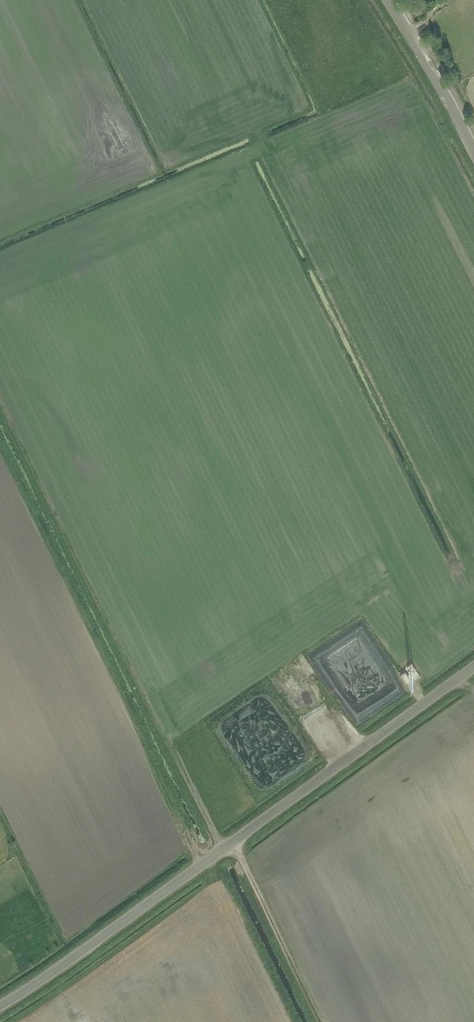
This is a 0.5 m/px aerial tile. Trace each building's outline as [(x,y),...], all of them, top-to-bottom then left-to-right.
[(353,634),(316,654),(321,662),(328,661),(329,663),(343,655),(341,652),(356,651),(355,648),(342,649),(348,645),(353,645),(353,641),(357,638),(357,634),(353,634)] [(411,680),(406,672),(400,675),(406,684),(411,680)] [(352,691),(338,676),(334,680),(347,695),(352,691)] [(358,713),(363,722),(409,695),(405,688),(399,692),(398,690),(358,713)]
